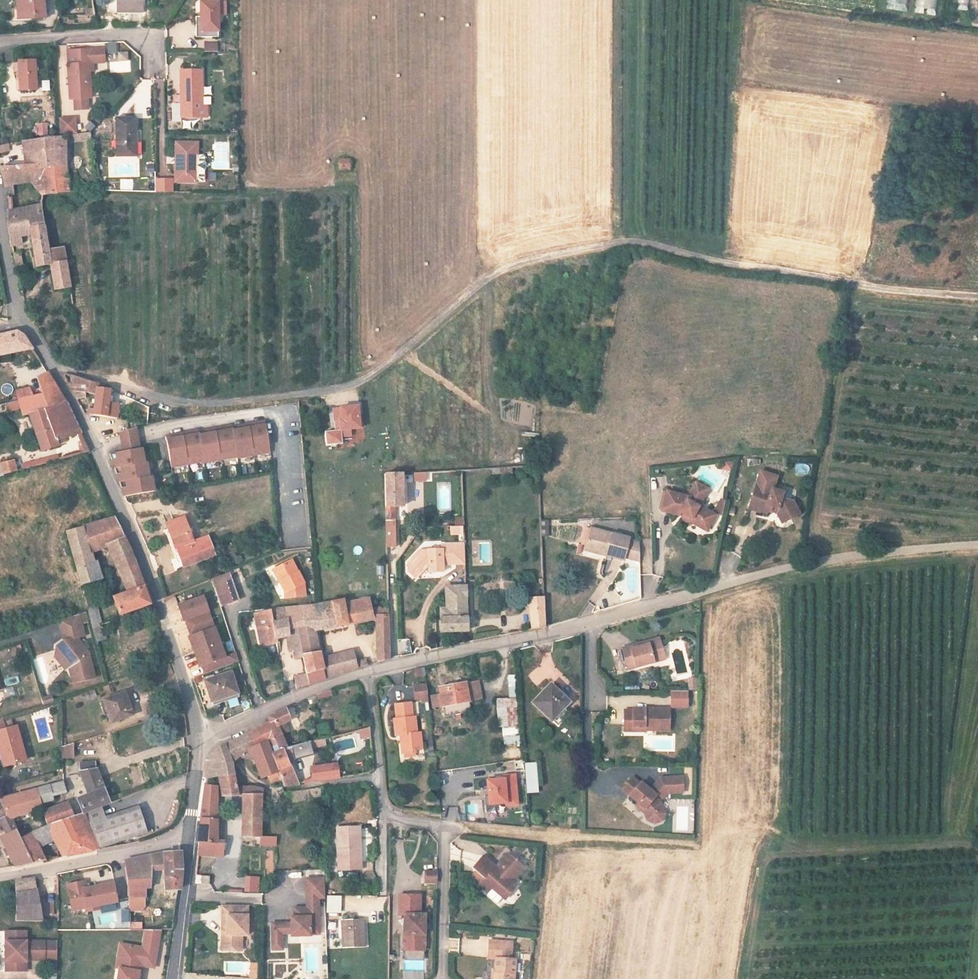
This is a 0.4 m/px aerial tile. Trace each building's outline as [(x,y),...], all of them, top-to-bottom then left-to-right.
[(22,20),(47,19),(46,0),(21,0),(22,20)] [(144,0),(117,0),(117,11),(144,10),(144,0)] [(224,3),(222,0),(205,0),(206,2),(217,1),(217,14),(225,14),(224,3)] [(909,0),(887,0),(886,8),(908,10),(909,0)] [(914,12),(936,15),(938,0),(915,0),(914,12)] [(196,31),(196,38),(218,37),(217,14),(217,1),(206,2),(201,2),(202,17),(202,30),(197,31),(196,31)] [(109,44),(110,73),(130,72),(129,52),(116,52),(115,43),(109,44)] [(217,43),(205,44),(205,51),(218,51),(217,43)] [(89,63),(93,63),(92,49),(68,50),(71,98),(91,97),(89,63)] [(20,90),(37,89),(35,60),(19,61),(20,90)] [(180,71),(182,106),(203,105),(202,98),(201,70),(180,71)] [(203,105),(182,106),(182,110),(197,109),(197,117),(209,117),(208,97),(202,98),(203,105)] [(197,109),(182,110),(182,118),(197,117),(197,109)] [(60,134),(77,133),(76,116),(59,117),(60,134)] [(116,156),(135,155),(134,116),(115,117),(116,156)] [(19,164),(66,167),(64,139),(15,143),(19,164)] [(198,180),(198,141),(176,141),(176,180),(198,180)] [(10,151),(9,144),(0,145),(0,152),(10,151)] [(350,170),(351,158),(338,158),(338,169),(350,170)] [(66,167),(19,164),(0,164),(0,174),(4,189),(10,188),(9,181),(32,182),(41,195),(76,191),(75,176),(67,177),(66,167)] [(34,268),(50,265),(43,203),(8,207),(5,221),(8,241),(20,238),(19,234),(28,232),(34,268)] [(14,254),(17,271),(24,270),(21,253),(14,254)] [(68,264),(50,265),(53,292),(71,289),(68,264)] [(6,372),(6,363),(28,358),(32,365),(41,363),(23,337),(0,342),(0,372),(6,372)] [(74,395),(94,403),(95,387),(96,384),(68,375),(68,385),(74,395)] [(25,407),(33,422),(40,421),(73,412),(55,384),(42,387),(48,399),(40,401),(36,392),(1,401),(0,395),(0,412),(25,407)] [(95,387),(94,403),(93,420),(118,420),(119,403),(108,402),(109,390),(95,387)] [(354,431),(365,430),(364,420),(362,408),(347,410),(337,411),(338,424),(344,423),(346,439),(354,438),(354,431)] [(73,412),(40,421),(48,454),(65,449),(64,444),(87,437),(85,430),(73,412)] [(271,454),(265,424),(258,425),(257,422),(239,425),(240,428),(232,430),(232,429),(225,430),(224,426),(206,429),(207,433),(199,434),(199,433),(192,434),(191,431),(173,434),(174,438),(166,439),(171,466),(204,460),(204,463),(237,457),(238,460),(271,454)] [(122,451),(140,448),(138,435),(137,428),(119,433),(121,440),(122,451)] [(153,476),(151,462),(148,462),(145,447),(140,448),(122,451),(120,451),(121,457),(115,459),(118,467),(124,465),(125,471),(120,473),(123,481),(129,479),(130,486),(125,487),(127,495),(157,491),(155,476),(153,476)] [(730,471),(732,463),(724,461),(723,469),(730,471)] [(795,472),(808,473),(809,464),(796,463),(795,472)] [(23,475),(21,465),(0,470),(0,481),(23,475)] [(782,497),(784,492),(775,489),(779,476),(762,470),(750,507),(760,510),(760,509),(767,511),(771,509),(779,512),(781,516),(790,520),(801,515),(796,502),(782,497)] [(425,481),(424,473),(416,473),(416,481),(425,481)] [(386,505),(394,505),(401,505),(400,474),(386,474),(386,505)] [(690,522),(691,521),(692,518),(705,525),(712,524),(717,516),(700,505),(709,491),(697,484),(689,498),(667,491),(661,509),(678,515),(680,511),(684,513),(683,519),(690,522)] [(733,502),(730,511),(737,513),(739,504),(733,502)] [(394,505),(386,505),(387,548),(395,548),(394,505)] [(165,522),(176,552),(181,550),(187,565),(214,555),(207,536),(193,542),(182,515),(165,522)] [(692,518),(691,521),(708,531),(712,524),(705,525),(692,518)] [(122,615),(124,614),(142,609),(151,606),(134,555),(111,519),(70,533),(91,636),(105,631),(102,620),(100,621),(91,579),(101,576),(97,554),(91,554),(90,546),(108,542),(121,572),(126,591),(117,594),(122,615)] [(549,536),(549,519),(540,519),(540,536),(549,536)] [(591,529),(587,547),(607,551),(606,556),(624,559),(624,558),(640,561),(639,542),(628,540),(629,537),(591,529)] [(419,550),(407,563),(407,572),(414,579),(427,564),(435,572),(443,572),(443,564),(464,564),(463,544),(441,544),(442,550),(419,550)] [(587,547),(586,552),(606,556),(607,551),(587,547)] [(289,558),(273,567),(281,579),(278,580),(285,592),(285,597),(305,596),(305,582),(289,558)] [(281,579),(273,567),(270,569),(278,580),(281,579)] [(215,578),(224,605),(240,599),(230,572),(215,578)] [(440,634),(467,631),(467,588),(446,591),(445,612),(439,613),(440,634)] [(203,595),(177,604),(181,614),(184,621),(186,621),(190,619),(193,626),(212,619),(203,595)] [(530,629),(545,626),(544,596),(531,598),(530,629)] [(371,600),(345,601),(348,621),(372,618),(375,662),(390,658),(387,608),(371,609),(371,600)] [(345,601),(315,603),(316,618),(301,621),(302,628),(315,626),(348,621),(345,601)] [(307,660),(302,628),(301,621),(316,618),(315,603),(255,608),(264,650),(281,648),(281,646),(291,645),(292,651),(299,651),(301,661),(307,660)] [(142,609),(124,614),(125,618),(130,620),(141,617),(144,613),(142,609)] [(81,614),(64,619),(68,639),(64,640),(57,644),(55,650),(68,667),(72,666),(76,683),(93,679),(88,654),(89,654),(77,638),(85,636),(81,614)] [(190,619),(186,621),(192,636),(196,635),(193,626),(190,619)] [(212,619),(193,626),(196,635),(192,636),(190,637),(192,644),(195,652),(221,642),(212,619)] [(302,628),(307,660),(310,682),(311,687),(337,677),(356,669),(353,650),(321,659),(315,626),(302,628)] [(651,654),(665,650),(662,638),(633,647),(632,644),(622,647),(630,669),(653,662),(651,654)] [(221,642),(195,652),(198,661),(201,668),(203,667),(207,665),(210,674),(238,664),(234,652),(225,655),(221,642)] [(65,670),(68,667),(55,650),(53,656),(65,670)] [(651,654),(653,662),(668,658),(665,650),(651,654)] [(231,673),(205,682),(212,702),(238,693),(231,673)] [(507,675),(508,698),(498,698),(500,745),(519,744),(516,674),(507,675)] [(18,676),(5,678),(6,685),(19,684),(18,676)] [(699,689),(700,680),(688,679),(688,689),(690,689),(699,689)] [(480,699),(476,682),(438,689),(439,695),(431,696),(433,708),(441,707),(443,717),(469,712),(467,702),(480,699)] [(414,702),(428,701),(426,683),(413,684),(414,702)] [(553,683),(533,701),(550,719),(569,700),(553,683)] [(688,689),(672,689),(672,705),(689,705),(690,689),(688,689)] [(317,700),(332,696),(331,690),(316,694),(317,700)] [(134,714),(127,692),(106,698),(112,721),(134,714)] [(237,698),(227,700),(228,707),(238,705),(237,698)] [(401,736),(403,755),(413,754),(413,751),(421,750),(419,732),(416,733),(414,719),(410,719),(408,703),(396,705),(398,720),(395,720),(396,737),(401,736)] [(646,725),(646,728),(669,728),(670,706),(634,706),(634,708),(625,708),(625,722),(633,721),(633,725),(646,725)] [(259,742),(273,738),(283,736),(279,722),(291,718),(288,708),(276,713),(278,718),(250,730),(253,743),(259,742)] [(646,731),(646,728),(646,725),(633,725),(633,721),(625,722),(625,731),(646,731)] [(16,726),(5,729),(0,730),(0,750),(1,750),(5,765),(24,760),(16,726)] [(360,739),(371,737),(369,728),(358,730),(360,739)] [(253,743),(250,730),(230,738),(212,747),(208,763),(216,763),(218,775),(219,786),(220,800),(238,798),(236,749),(253,743)] [(301,733),(284,737),(289,748),(308,743),(301,733)] [(289,748),(284,737),(283,736),(273,738),(284,781),(296,780),(290,759),(313,752),(311,747),(323,743),(323,738),(308,743),(289,748)] [(284,781),(273,738),(259,742),(271,782),(284,781)] [(75,755),(75,741),(64,744),(64,755),(75,755)] [(399,772),(397,759),(386,761),(388,773),(399,772)] [(524,763),(526,793),(541,792),(540,762),(524,763)] [(106,805),(93,771),(93,764),(76,763),(78,771),(88,794),(76,798),(83,813),(101,807),(106,805)] [(205,776),(218,775),(216,763),(208,763),(205,776)] [(314,780),(336,778),(334,763),(313,767),(314,780)] [(495,780),(485,781),(488,805),(505,802),(505,805),(517,804),(513,774),(502,776),(502,779),(495,780)] [(643,810),(647,813),(647,817),(646,818),(648,821),(649,819),(653,824),(660,822),(659,812),(664,812),(664,806),(655,798),(659,793),(664,798),(669,793),(684,793),(683,778),(664,778),(652,790),(644,782),(641,785),(634,778),(624,788),(645,808),(643,810)] [(35,788),(39,799),(65,792),(62,782),(35,788)] [(39,799),(35,788),(20,792),(2,798),(12,818),(41,804),(39,799)] [(323,799),(323,789),(306,791),(308,801),(323,799)] [(221,848),(220,791),(210,790),(203,842),(201,862),(227,862),(227,848),(221,848)] [(20,836),(16,827),(12,818),(2,798),(0,798),(0,822),(5,834),(0,838),(0,839),(15,867),(32,864),(20,836)] [(270,799),(247,803),(246,845),(268,843),(270,799)] [(72,816),(66,800),(41,807),(47,824),(72,816)] [(139,808),(104,820),(101,807),(83,813),(99,850),(109,847),(149,834),(139,808)] [(676,832),(693,834),(695,809),(678,808),(676,832)] [(35,830),(20,836),(32,864),(47,861),(39,847),(53,842),(64,858),(99,850),(83,813),(72,816),(47,824),(35,830)] [(33,824),(16,827),(20,836),(35,830),(33,824)] [(362,870),(361,826),(337,827),(338,871),(362,870)] [(476,870),(472,875),(481,883),(479,885),(488,893),(493,889),(504,899),(506,897),(510,897),(514,892),(514,888),(519,883),(515,880),(526,867),(511,853),(500,865),(502,867),(495,875),(491,871),(496,867),(484,856),(473,868),(476,870)] [(165,891),(179,891),(182,878),(181,854),(138,858),(125,860),(129,904),(144,903),(144,872),(166,872),(165,891)] [(437,871),(427,871),(427,881),(437,881),(437,871)] [(199,875),(198,884),(209,884),(210,876),(199,875)] [(16,880),(17,892),(35,888),(33,877),(16,880)] [(307,899),(319,899),(325,899),(325,896),(325,879),(306,879),(307,899)] [(85,880),(67,884),(73,909),(86,906),(87,910),(100,907),(99,904),(117,900),(113,882),(86,887),(85,880)] [(40,887),(35,888),(17,892),(19,923),(45,918),(40,887)] [(425,914),(421,915),(421,895),(400,895),(400,915),(404,915),(405,951),(426,951),(425,914)] [(325,899),(325,910),(342,910),(341,896),(325,896),(325,899)] [(307,899),(307,908),(319,908),(319,899),(307,899)] [(248,937),(248,906),(221,907),(222,928),(228,928),(228,936),(226,936),(222,940),(223,953),(243,952),(243,937),(248,937)] [(282,934),(291,933),(298,933),(298,936),(310,936),(310,935),(319,934),(319,908),(307,908),(294,908),(294,923),(272,924),(272,942),(282,942),(282,934)] [(363,948),(362,919),(342,919),(342,948),(363,948)] [(131,929),(142,930),(142,922),(132,921),(131,929)] [(44,941),(27,942),(26,932),(7,933),(8,970),(28,969),(27,958),(45,958),(44,941)] [(120,944),(118,958),(125,959),(123,969),(119,968),(117,978),(138,978),(139,973),(140,966),(143,966),(154,968),(160,936),(145,933),(143,948),(120,944)] [(458,952),(459,939),(449,938),(448,952),(458,952)] [(496,958),(495,971),(492,971),(492,978),(514,978),(515,960),(512,959),(513,942),(490,940),(489,950),(504,951),(504,959),(496,958)] [(504,951),(489,950),(488,958),(496,958),(504,959),(504,951)] [(125,959),(118,958),(116,968),(119,968),(123,969),(125,959)] [(405,971),(423,969),(423,959),(404,961),(405,971)]
